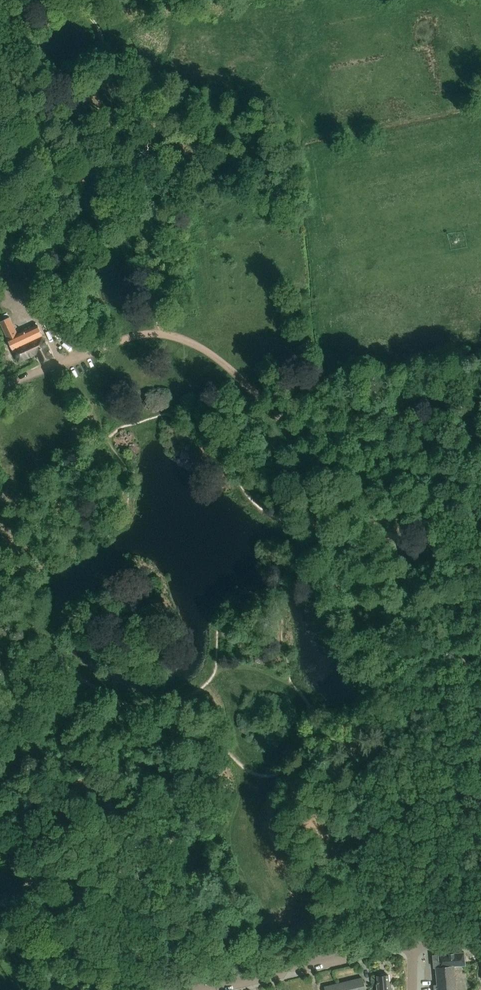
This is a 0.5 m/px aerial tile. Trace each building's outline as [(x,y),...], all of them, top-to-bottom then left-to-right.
[(12,279),(2,284),(5,290),(15,285),(12,279)] [(46,345),(37,325),(17,334),(10,318),(1,322),(12,345),(19,361),(38,353),(42,361),(52,357),(46,345)] [(466,973),(463,973),(462,965),(466,965),(465,952),(433,955),(435,968),(436,967),(438,984),(434,985),(434,989),(467,989),(466,973)] [(392,984),(390,984),(389,975),(384,976),(384,975),(380,975),(380,976),(378,976),(378,984),(377,985),(378,989),(392,989),(392,984)] [(350,989),(365,989),(363,979),(348,982),(350,989)]
